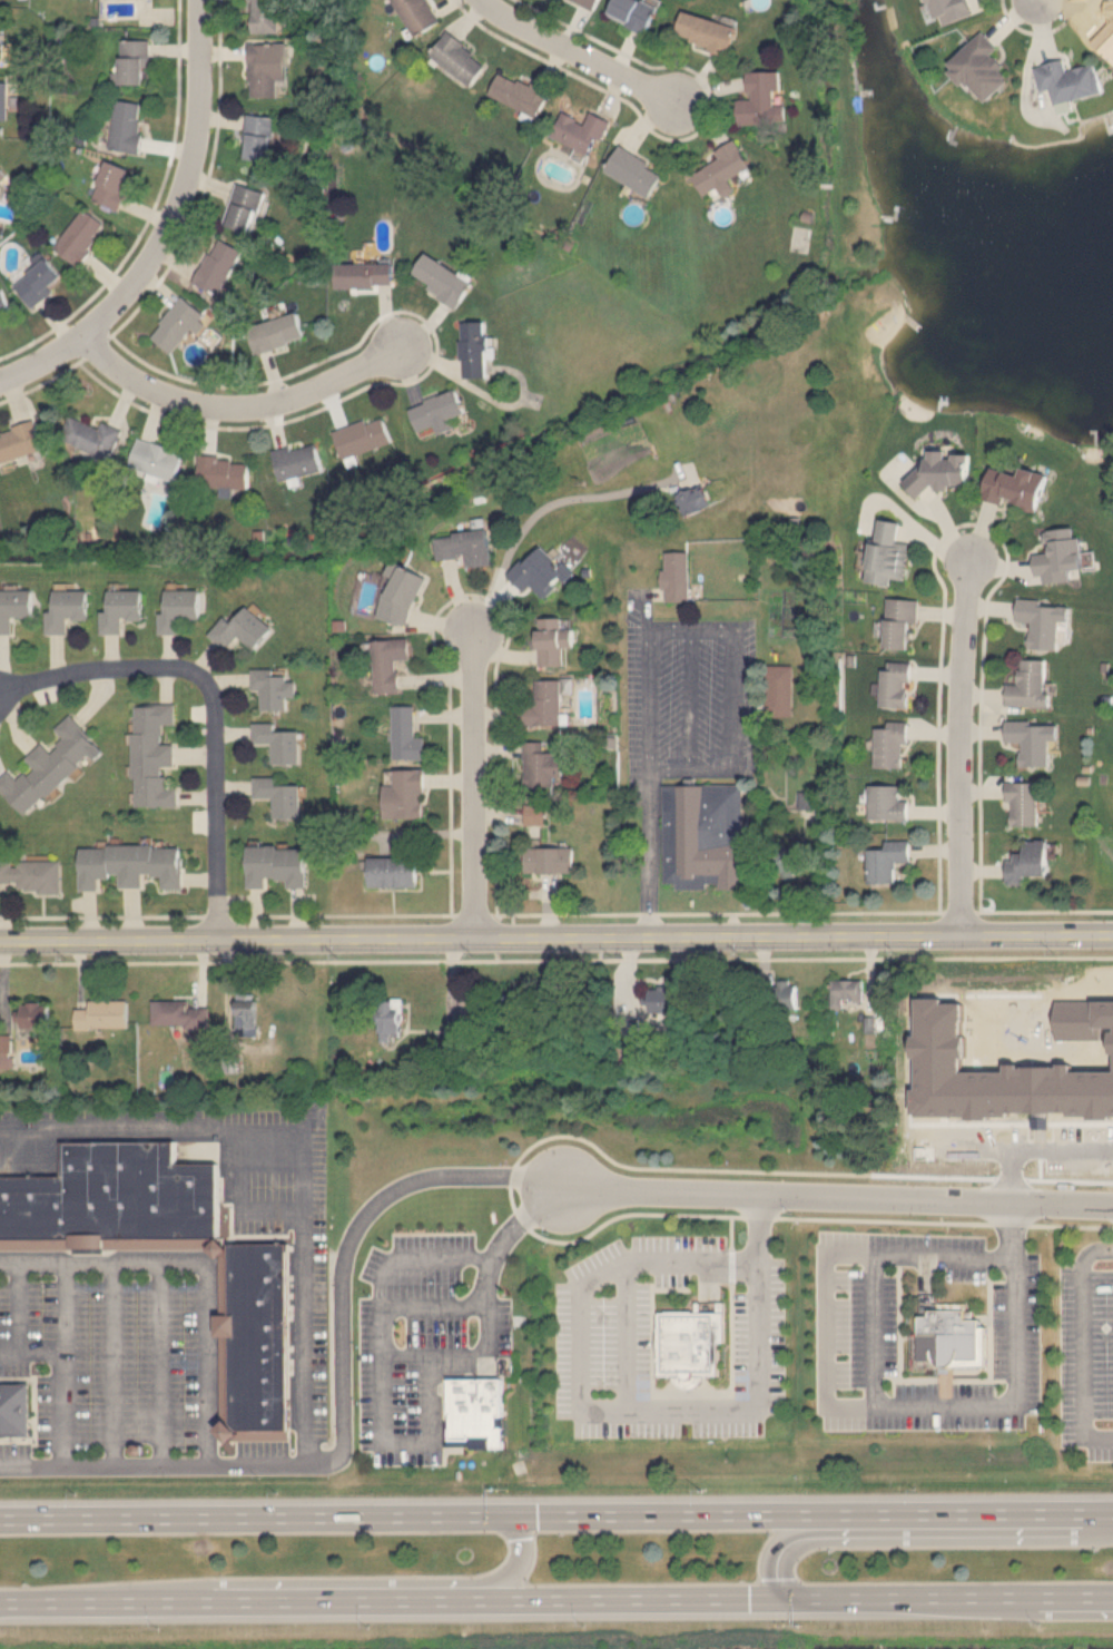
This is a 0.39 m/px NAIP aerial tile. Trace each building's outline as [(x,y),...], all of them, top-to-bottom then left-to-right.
[(250,20),(278,20),(278,0),(250,0),(250,20)] [(416,35),(394,0),(431,0),(442,18),(416,35)] [(600,0),(576,0),(595,9),(600,0)] [(647,32),(659,6),(647,0),(617,0),(610,14),(647,32)] [(934,18),(928,0),(967,0),(972,13),(942,23),(939,16),(934,18)] [(737,27),(686,10),(676,37),(728,55),(737,27)] [(1104,21),(1112,23),(1112,61),(1087,50),(1104,21)] [(983,28),(1002,48),(996,53),(1006,63),(999,70),(1007,79),(984,100),(968,82),(964,86),(948,69),(952,67),(947,61),(983,28)] [(470,86),(489,63),(451,31),(432,52),(470,86)] [(119,38),(117,84),(141,85),(142,61),(148,61),(149,39),(119,38)] [(250,40),(287,42),(284,98),(247,96),(250,40)] [(1034,62),(1063,56),(1066,67),(1094,60),(1102,90),(1055,102),(1052,88),(1041,90),(1034,62)] [(739,99),(740,124),(788,122),(787,105),(778,105),(778,70),(749,71),(750,99),(739,99)] [(541,116),(550,89),(500,72),(491,99),(541,116)] [(112,97),(141,101),(134,148),(105,144),(112,97)] [(610,120),(592,111),(587,124),(564,112),(553,137),(593,156),(610,120)] [(245,112),(275,118),(266,166),(236,160),(245,112)] [(721,158),(695,174),(706,195),(721,187),(726,195),(737,189),(731,180),(752,168),(737,139),(717,150),(721,158)] [(607,170),(650,197),(664,171),(621,145),(607,170)] [(105,159),(128,168),(114,205),(90,196),(105,159)] [(236,183),(221,234),(247,242),(263,189),(236,183)] [(83,205),(106,222),(77,262),(55,245),(83,205)] [(216,239),(239,253),(217,292),(194,279),(216,239)] [(425,252),(471,284),(455,305),(410,273),(425,252)] [(18,278),(32,301),(67,281),(52,257),(18,278)] [(331,262),(331,286),(394,284),(393,258),(331,262)] [(10,305),(1,284),(0,284),(0,309),(10,305)] [(181,295),(201,314),(168,351),(148,332),(181,295)] [(240,332),(248,354),(304,335),(296,312),(240,332)] [(461,322),(483,320),(487,375),(465,376),(461,322)] [(408,405),(418,431),(465,413),(455,387),(408,405)] [(334,431),(381,413),(392,439),(344,458),(334,431)] [(122,424),(109,459),(63,440),(73,415),(99,425),(102,416),(122,424)] [(42,448),(33,423),(0,434),(0,462),(42,448)] [(137,438),(184,453),(174,483),(128,468),(137,438)] [(272,451),(314,440),(321,465),(278,477),(272,451)] [(971,453),(928,453),(928,471),(912,471),(912,489),(971,489),(971,453)] [(200,455),(198,484),(247,489),(249,459),(200,455)] [(1024,469),(1022,475),(992,468),(983,498),(1040,513),(1050,477),(1024,469)] [(712,504),(702,484),(677,497),(686,517),(712,504)] [(907,581),(914,543),(900,541),(904,523),(880,519),(869,582),(894,587),(895,579),(907,581)] [(1085,571),(1082,529),(1046,532),(1048,554),(1035,556),(1037,577),(1045,576),(1046,585),(1073,582),(1072,572),(1085,571)] [(487,530),(436,536),(439,559),(466,557),(467,568),(492,565),(487,530)] [(509,575),(523,590),(530,583),(545,599),(570,576),(541,544),(509,575)] [(690,603),(690,553),(666,553),(666,603),(690,603)] [(407,626),(426,577),(398,566),(378,616),(407,626)] [(13,635),(13,618),(33,618),(33,590),(0,590),(0,612),(0,635),(13,635)] [(89,619),(89,590),(53,591),(55,612),(47,612),(47,634),(69,634),(69,620),(89,619)] [(200,591),(166,590),(166,612),(160,612),(160,635),(181,635),(183,619),(200,619),(200,591)] [(144,620),(144,591),(108,591),(108,611),(101,611),(101,635),(124,635),(124,620),(144,620)] [(887,648),(916,650),(919,600),(889,598),(887,648)] [(1067,602),(1018,601),(1018,622),(1032,622),(1031,649),(1066,650),(1067,602)] [(209,636),(228,650),(239,637),(256,650),(274,629),(247,607),(234,624),(225,617),(209,636)] [(572,648),(571,629),(562,629),(562,618),(538,618),(539,667),(563,667),(563,648),(572,648)] [(376,694),(401,691),(398,660),(412,660),(410,638),(373,640),(376,694)] [(1007,685),(1007,707),(1048,706),(1047,660),(1021,660),(1021,685),(1007,685)] [(910,708),(910,662),(883,662),(883,708),(910,708)] [(296,683),(286,683),(286,670),(253,670),(253,691),(262,691),(262,710),(288,710),(287,699),(296,699),(296,683)] [(534,680),(534,706),(520,706),(520,726),(560,726),(560,680),(534,680)] [(135,705),(134,806),(177,807),(178,787),(165,787),(166,766),(175,766),(176,745),(162,745),(162,724),(176,725),(176,706),(135,705)] [(393,706),(394,759),(425,759),(425,737),(415,737),(415,706),(393,706)] [(71,715),(56,729),(65,739),(50,752),(43,744),(27,757),(35,767),(18,782),(10,772),(0,781),(0,788),(24,816),(101,749),(71,715)] [(876,768),(907,768),(907,722),(887,722),(887,727),(876,727),(876,768)] [(1052,723),(1007,722),(1007,743),(1023,743),(1023,766),(1051,766),(1052,723)] [(298,764),(298,732),(275,732),(275,723),(253,724),(253,744),(272,744),(273,765),(298,764)] [(524,787),(561,787),(561,753),(546,753),(546,742),(524,742),(524,787)] [(424,772),(384,772),(384,819),(424,819),(424,772)] [(299,818),(299,786),(276,786),(275,778),(254,778),(254,798),(272,798),(272,818),(299,818)] [(1038,783),(1009,783),(1009,826),(1038,826),(1038,783)] [(743,785),(664,785),(664,884),(720,883),(720,891),(745,891),(743,785)] [(910,801),(902,801),(902,785),(869,785),(869,821),(910,821),(910,801)] [(525,824),(544,824),(544,804),(525,804),(525,824)] [(1048,876),(1050,841),(1024,841),(1024,854),(1008,853),(1007,883),(1026,884),(1027,876),(1048,876)] [(868,850),(868,884),(895,884),(895,862),(910,862),(910,842),(886,842),(886,850),(868,850)] [(183,846),(81,846),(81,891),(100,891),(100,877),(119,879),(119,887),(142,887),(144,876),(156,876),(156,889),(183,889),(183,846)] [(285,887),(306,887),(306,846),(247,846),(247,889),(266,889),(266,879),(285,879),(285,887)] [(526,848),(526,873),(574,873),(574,848),(526,848)] [(418,889),(418,858),(370,858),(370,889),(418,889)] [(801,858),(776,863),(779,877),(804,873),(801,858)] [(0,861),(0,890),(61,890),(61,861),(0,861)] [(864,980),(831,980),(831,1009),(844,1009),(844,1002),(864,1002),(864,980)] [(772,981),(772,1009),(797,1009),(797,981),(772,981)] [(676,1011),(676,988),(650,988),(650,1011),(676,1011)] [(926,1102),(1112,1109),(1112,997),(927,989),(926,1102)] [(238,1035),(257,1035),(257,999),(238,999),(238,1035)] [(76,1028),(127,1028),(127,1000),(89,1000),(89,1009),(76,1009),(76,1028)] [(187,1000),(150,1000),(150,1027),(207,1027),(207,1007),(187,1007),(187,1000)] [(393,1042),(393,1035),(403,1035),(403,1000),(382,1000),(382,1042),(393,1042)] [(49,1028),(49,1004),(16,1004),(16,1028),(49,1028)] [(10,1062),(10,1035),(0,1035),(0,1062),(10,1062)] [(446,1049),(460,1049),(460,1035),(446,1035),(446,1049)] [(221,1235),(230,1434),(284,1434),(283,1243),(233,1241),(216,1141),(0,1142),(0,1240),(221,1235)] [(661,1376),(721,1375),(721,1342),(727,1342),(727,1302),(720,1302),(720,1309),(660,1309),(661,1376)] [(968,1309),(920,1309),(920,1333),(913,1333),(913,1364),(982,1364),(982,1317),(968,1317),(968,1309)] [(504,1377),(450,1377),(450,1420),(445,1420),(445,1447),(505,1447),(504,1377)] [(28,1436),(29,1383),(0,1382),(0,1436),(28,1436)]
